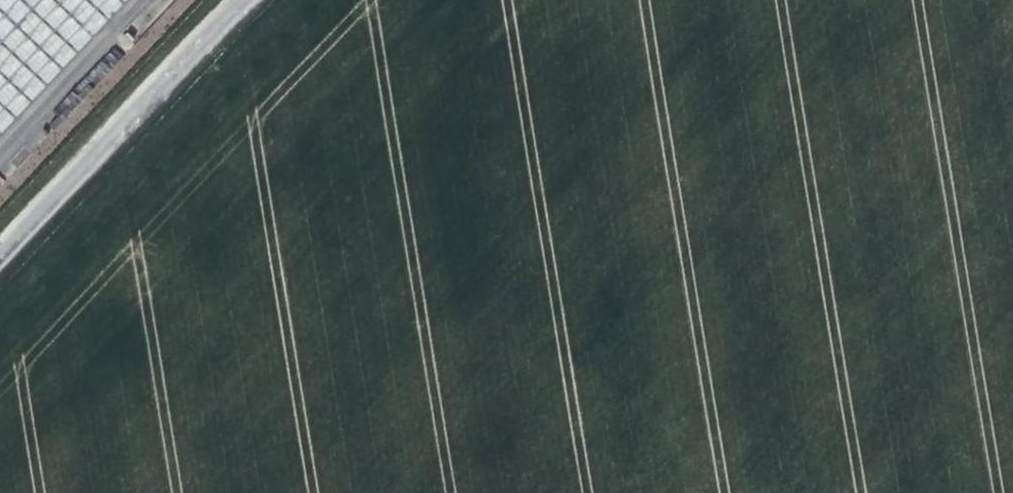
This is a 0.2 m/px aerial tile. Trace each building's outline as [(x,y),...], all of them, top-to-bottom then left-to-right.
[(137,0),(0,0),(0,146),(137,0)]
